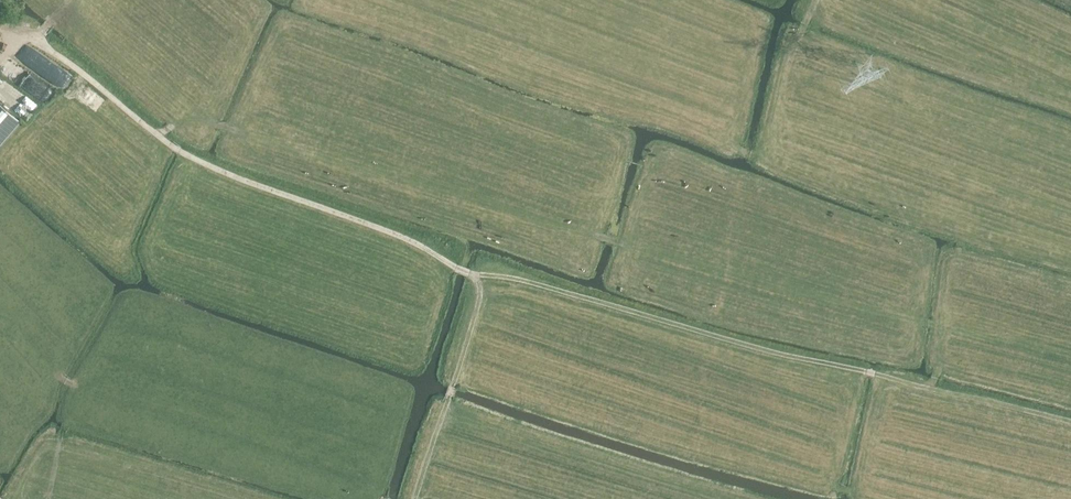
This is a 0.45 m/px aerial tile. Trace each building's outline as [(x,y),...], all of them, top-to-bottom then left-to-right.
[(20,65),(56,90),(65,76),(30,51),(20,65)] [(14,62),(4,73),(40,104),(50,92),(14,62)] [(21,123),(0,104),(0,146),(21,123)]
